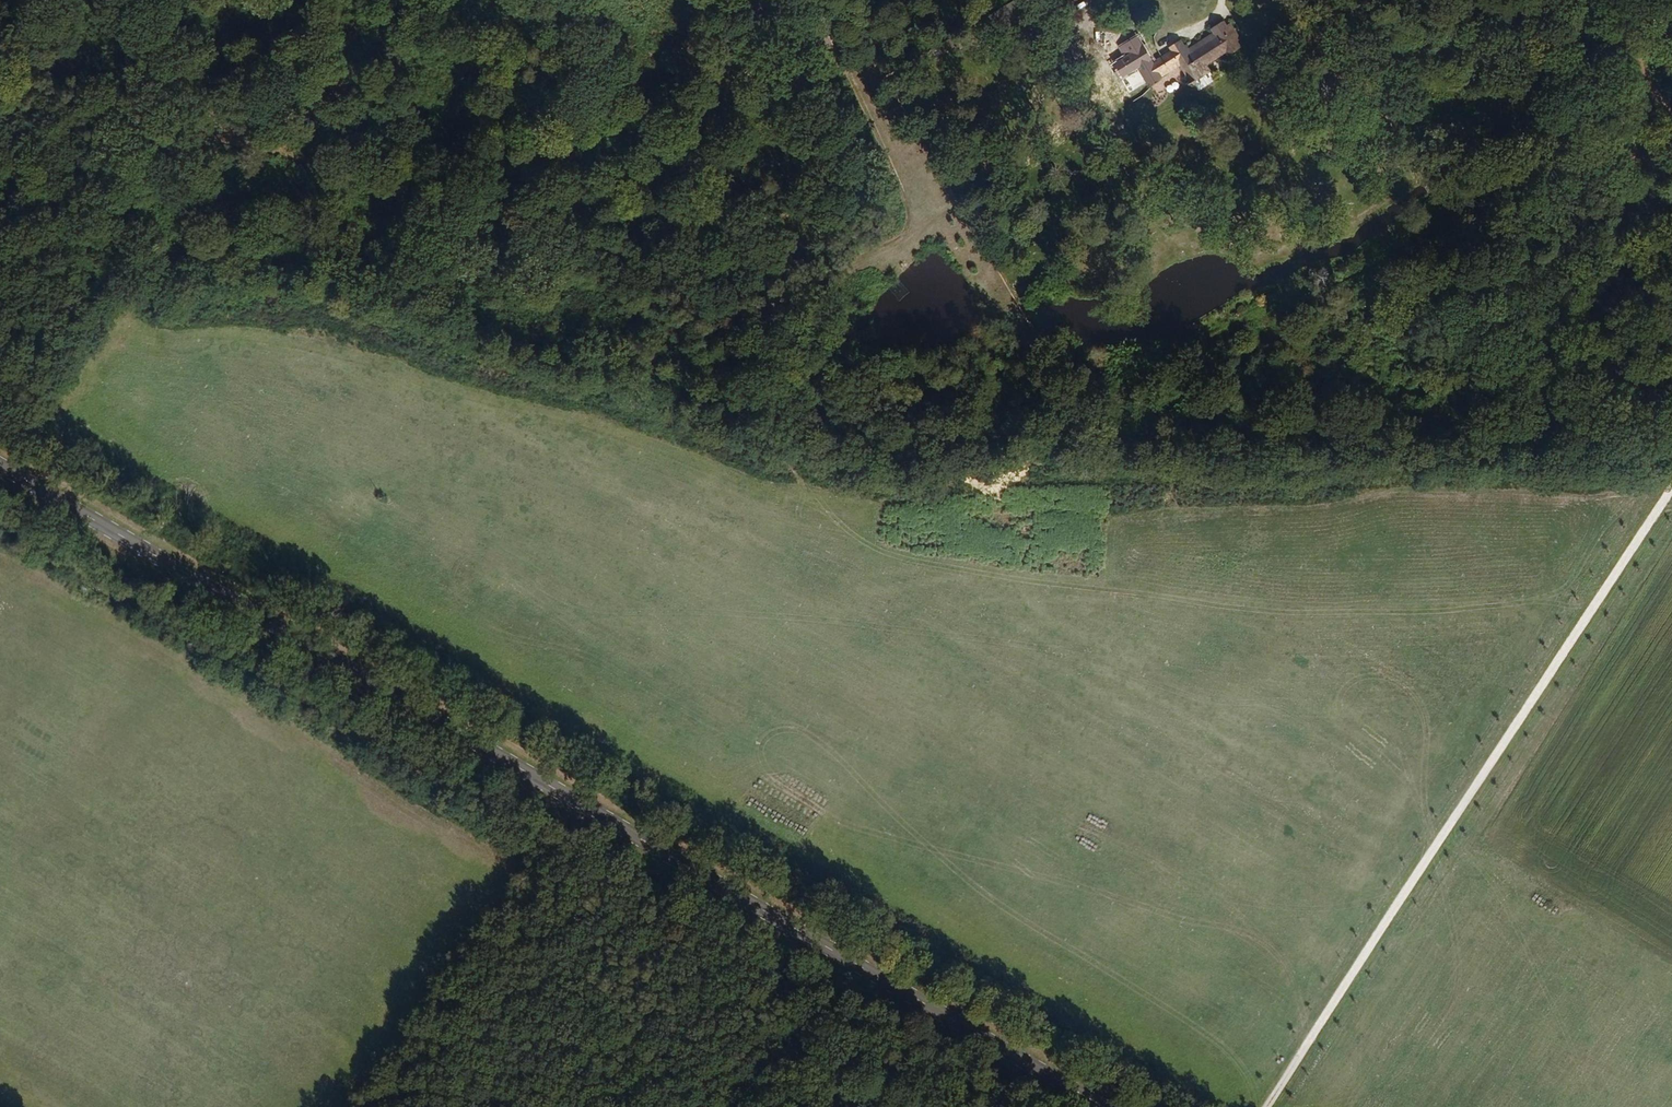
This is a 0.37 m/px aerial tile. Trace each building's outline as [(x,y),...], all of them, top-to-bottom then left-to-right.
[(1188,39),(1134,71),(1144,89),(1182,67),(1192,83),(1210,72),(1206,65),(1227,53),(1228,56),(1241,49),(1224,19),(1211,27),(1214,32),(1191,46),(1188,39)]
